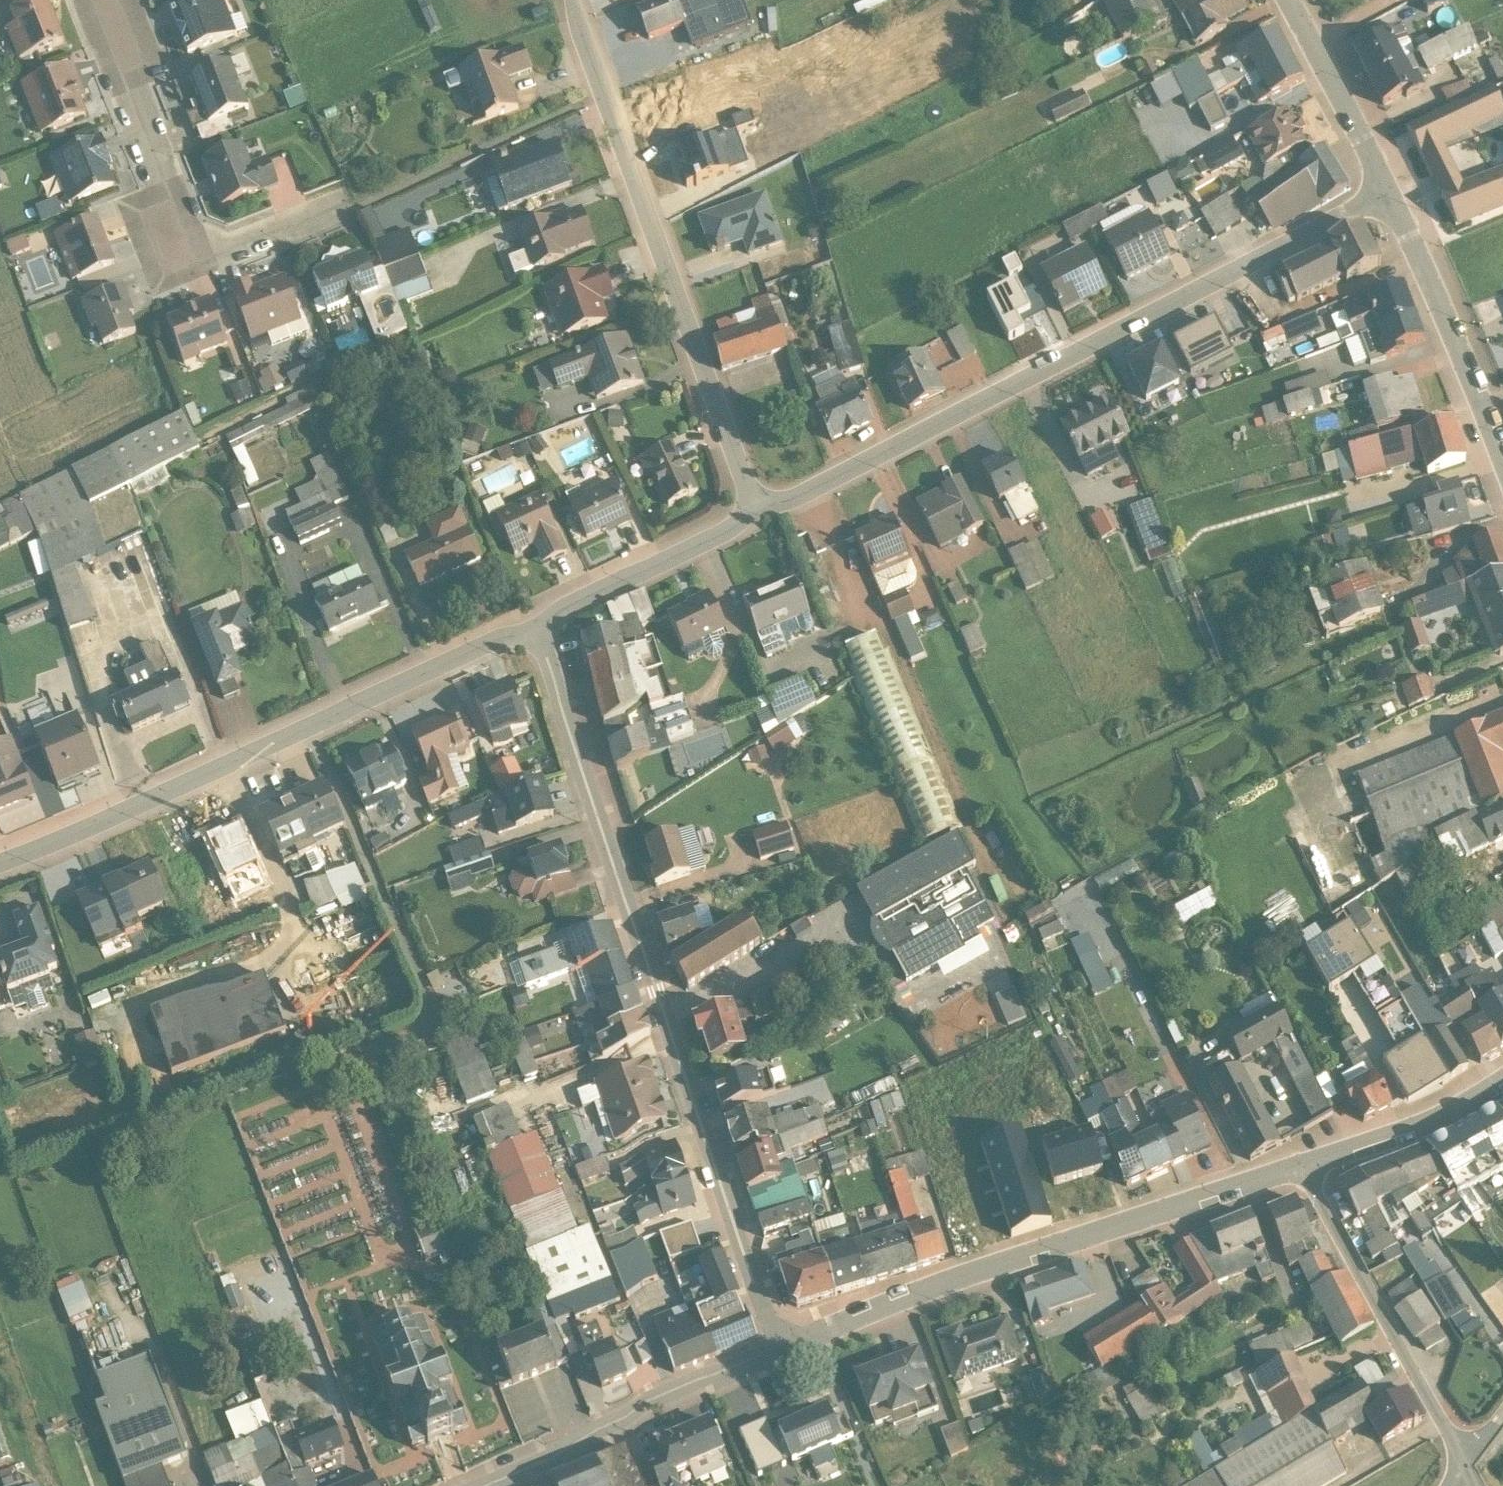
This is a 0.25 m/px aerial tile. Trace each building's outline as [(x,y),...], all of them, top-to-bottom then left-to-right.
[(168,15),(187,64),(237,44),(237,45),(248,41),(242,26),(231,31),(219,0),(208,0),(168,15)] [(648,48),(687,33),(695,55),(751,33),(739,0),(722,0),(691,12),(686,0),(673,0),(671,1),(670,0),(667,0),(652,6),(654,11),(637,20),(648,48)] [(853,15),(857,24),(907,0),(884,0),(853,15)] [(1122,48),(1167,27),(1154,0),(1097,0),(1122,48)] [(1171,9),(1194,52),(1195,52),(1226,36),(1223,31),(1248,17),(1239,0),(1189,0),(1171,9)] [(1452,0),(1424,0),(1417,4),(1426,21),(1455,5),(1452,0)] [(6,39),(19,71),(65,52),(47,6),(10,20),(15,35),(6,39)] [(1399,33),(1352,59),(1369,87),(1416,63),(1399,33)] [(1476,57),(1467,38),(1369,87),(1381,112),(1402,102),(1405,106),(1424,96),(1419,85),(1427,82),(1476,57)] [(1189,116),(1287,64),(1274,39),(1235,59),(1236,62),(1221,69),(1225,78),(1219,81),(1218,80),(1207,85),(1197,66),(1171,80),(1189,116)] [(531,82),(522,59),(458,81),(470,116),(479,113),(486,131),(517,119),(507,90),(531,82)] [(1269,105),(1300,88),(1287,64),(1255,82),(1262,96),(1233,110),(1238,122),(1250,115),(1248,112),(1254,109),(1256,112),(1269,105)] [(1487,69),(1487,70),(1500,94),(1502,93),(1502,80),(1496,65),(1487,69)] [(1158,82),(1150,67),(1138,73),(1146,89),(1158,82)] [(245,121),(249,119),(237,90),(251,84),(244,68),(231,73),(229,74),(190,89),(198,110),(195,111),(199,121),(187,126),(192,141),(197,139),(203,154),(235,142),(231,133),(247,127),(245,121)] [(87,107),(74,73),(20,94),(40,145),(41,145),(88,126),(82,109),(87,107)] [(1170,119),(1186,110),(1171,80),(1113,107),(1119,121),(1160,102),(1170,119)] [(443,87),(449,103),(463,98),(458,81),(443,87)] [(1044,104),(1059,97),(1052,83),(1037,91),(1044,104)] [(1465,88),(1440,98),(1447,111),(1472,101),(1465,88)] [(1492,97),(1445,118),(1444,116),(1406,136),(1405,137),(1454,233),(1502,215),(1502,115),(1492,97)] [(1048,114),(1055,130),(1089,113),(1081,98),(1048,114)] [(1196,113),(1210,139),(1229,130),(1215,103),(1196,113)] [(1300,128),(1294,131),(1286,117),(1245,141),(1263,174),(1305,151),(1300,140),(1305,137),(1300,128)] [(699,191),(736,177),(724,144),(721,145),(722,146),(705,152),(705,151),(678,160),(684,176),(680,177),(681,181),(679,181),(683,193),(685,192),(686,195),(695,192),(696,195),(700,193),(699,191)] [(114,178),(102,147),(50,168),(68,215),(115,196),(109,180),(114,178)] [(1233,148),(1194,169),(1202,185),(1210,181),(1211,184),(1242,168),(1233,148)] [(214,199),(221,218),(258,203),(259,205),(279,197),(280,196),(268,168),(252,174),(243,153),(202,170),(210,190),(212,189),(215,199),(214,199)] [(570,195),(555,154),(526,164),(524,161),(493,172),(498,188),(486,192),(497,222),(509,218),(510,219),(570,195)] [(1349,196),(1323,155),(1297,172),(1320,213),(1349,196)] [(1168,183),(1175,195),(1196,183),(1189,171),(1168,183)] [(1247,205),(1268,235),(1278,228),(1274,223),(1282,217),(1291,229),(1320,213),(1297,172),(1247,205)] [(1156,214),(1177,203),(1165,182),(1145,193),(1156,214)] [(1238,193),(1247,205),(1264,193),(1261,190),(1250,186),(1238,193)] [(765,200),(699,226),(711,260),(742,251),(747,265),(784,251),(765,200)] [(1226,204),(1199,219),(1215,245),(1241,230),(1226,204)] [(56,209),(36,218),(42,233),(63,225),(56,209)] [(1108,230),(1100,214),(1082,224),(1090,239),(1108,230)] [(1144,221),(1143,219),(1139,217),(1134,217),(1127,220),(1130,228),(1102,243),(1126,291),(1171,267),(1147,220),(1144,221)] [(509,270),(515,286),(532,280),(533,282),(565,270),(564,265),(594,254),(581,219),(566,224),(564,220),(547,227),(548,230),(518,240),(526,263),(509,270)] [(1082,224),(1061,235),(1068,250),(1090,239),(1082,224)] [(116,274),(97,226),(54,244),(72,291),(116,274)] [(1379,232),(1372,235),(1378,248),(1385,245),(1379,232)] [(1379,274),(1359,233),(1325,250),(1327,254),(1280,277),(1281,279),(1273,283),(1287,311),(1295,307),(1296,310),(1343,287),(1344,290),(1379,274)] [(374,253),(384,280),(419,266),(409,240),(374,253)] [(24,246),(7,253),(12,266),(29,259),(24,246)] [(1083,255),(1039,277),(1062,321),(1106,298),(1083,255)] [(1026,277),(1018,260),(1008,265),(1017,282),(1026,277)] [(313,285),(328,323),(379,302),(364,265),(357,263),(352,265),(345,262),(340,264),(333,261),(329,268),(324,271),(322,277),(316,279),(313,285)] [(431,304),(419,266),(384,280),(391,301),(393,300),(398,315),(431,304)] [(613,307),(602,277),(542,300),(560,349),(609,330),(602,311),(613,307)] [(255,361),(308,341),(302,323),(299,324),(284,286),(253,298),(251,291),(230,299),(255,361)] [(1015,291),(986,306),(1008,349),(1023,341),(1016,327),(1029,320),(1015,291)] [(123,295),(82,312),(92,338),(96,337),(103,355),(136,342),(130,325),(134,323),(123,295)] [(1401,295),(1342,317),(1343,320),(1330,325),(1341,351),(1354,345),(1412,324),(1401,295)] [(779,336),(788,333),(777,302),(777,301),(768,304),(779,336)] [(787,359),(768,304),(768,303),(750,308),(755,321),(717,333),(721,347),(712,350),(721,378),(787,359)] [(228,354),(210,308),(182,318),(183,322),(167,330),(185,374),(201,368),(200,365),(202,365),(228,354)] [(375,325),(378,334),(371,337),(377,353),(406,339),(397,316),(375,325)] [(1313,321),(1283,334),(1289,349),(1320,336),(1313,321)] [(1359,344),(1369,373),(1403,361),(1401,356),(1421,348),(1412,324),(1359,344)] [(1171,350),(1190,386),(1232,364),(1214,328),(1171,350)] [(850,330),(827,337),(841,381),(864,374),(850,330)] [(960,368),(976,359),(961,333),(945,341),(960,368)] [(627,346),(533,380),(542,403),(557,398),(558,400),(587,390),(596,411),(645,393),(627,346)] [(1189,385),(1171,350),(1127,373),(1147,411),(1181,393),(1180,390),(1189,385)] [(924,359),(887,376),(906,418),(943,402),(924,359)] [(258,391),(263,402),(284,393),(276,376),(260,383),(262,389),(258,391)] [(307,376),(287,386),(290,393),(311,383),(307,376)] [(1283,394),(1288,408),(1330,395),(1325,380),(1283,394)] [(814,414),(830,449),(871,430),(851,385),(844,388),(843,385),(814,398),(821,412),(814,414)] [(1393,391),(1390,386),(1362,395),(1360,385),(1339,392),(1342,402),(1361,396),(1371,427),(1364,430),(1365,436),(1343,442),(1343,446),(1332,449),(1334,459),(1379,447),(1377,438),(1399,430),(1398,425),(1422,417),(1412,385),(1393,391)] [(230,397),(236,412),(252,405),(246,391),(230,397)] [(316,401),(313,395),(285,409),(288,415),(316,401)] [(1260,418),(1265,433),(1313,417),(1313,415),(1320,413),(1316,399),(1260,418)] [(323,415),(317,401),(226,446),(241,477),(249,496),(258,492),(253,477),(244,457),(268,445),(266,442),(323,415)] [(1130,446),(1108,410),(1061,434),(1086,485),(1119,469),(1112,455),(1130,446)] [(194,414),(185,418),(193,437),(202,434),(194,414)] [(624,422),(608,422),(607,437),(623,438),(624,422)] [(164,477),(200,459),(190,440),(182,423),(0,513),(0,558),(10,553),(37,540),(129,494),(132,493),(164,477)] [(1426,482),(1465,467),(1451,428),(1415,440),(1414,438),(1319,464),(1324,481),(1337,478),(1341,492),(1355,488),(1355,490),(1356,490),(1390,482),(1390,480),(1422,470),(1426,482)] [(548,460),(539,448),(530,454),(539,466),(548,460)] [(668,514),(697,500),(686,476),(683,477),(671,452),(638,468),(647,487),(653,484),(668,514)] [(350,507),(329,463),(309,471),(316,485),(313,492),(294,501),(301,515),(286,522),(299,554),(342,534),(334,514),(350,507)] [(1008,464),(982,477),(1001,513),(1002,512),(1013,532),(1017,530),(1018,531),(1037,521),(1008,464)] [(164,477),(132,493),(138,504),(170,488),(164,477)] [(945,554),(950,563),(970,553),(965,544),(984,534),(960,488),(958,488),(914,510),(939,557),(945,554)] [(1430,542),(1469,532),(1456,489),(1435,495),(1439,508),(1422,513),(1430,542)] [(617,538),(631,531),(611,490),(584,503),(580,497),(565,504),(586,547),(604,539),(606,543),(617,538)] [(129,494),(37,540),(40,549),(50,582),(52,586),(69,638),(96,628),(75,575),(106,560),(146,540),(129,494)] [(256,533),(241,495),(229,498),(238,522),(231,525),(237,543),(238,544),(252,538),(251,535),(256,533)] [(499,507),(483,514),(489,527),(488,528),(499,551),(506,548),(514,565),(533,557),(543,574),(568,562),(538,505),(505,520),(499,507)] [(1144,561),(1148,570),(1170,562),(1150,509),(1128,518),(1144,561)] [(1114,541),(1104,521),(1091,527),(1101,547),(1114,541)] [(404,564),(419,598),(482,569),(467,536),(465,536),(459,523),(431,535),(437,549),(404,564)] [(870,536),(854,543),(892,631),(894,631),(910,668),(911,668),(923,663),(907,624),(914,620),(905,598),(912,594),(915,591),(916,587),(915,579),(911,571),(913,569),(892,523),(868,533),(870,536)] [(399,551),(391,535),(379,541),(387,557),(399,551)] [(1345,537),(1331,541),(1339,565),(1352,562),(1345,537)] [(1446,598),(1502,578),(1502,554),(1498,540),(1471,550),(1450,574),(1450,578),(1441,581),(1446,598)] [(50,582),(40,549),(29,553),(39,585),(49,582),(50,582)] [(1037,553),(1013,563),(1027,593),(1051,582),(1037,553)] [(1306,595),(1326,646),(1356,634),(1355,632),(1383,620),(1365,572),(1306,595)] [(315,611),(330,643),(380,619),(365,587),(363,588),(357,576),(312,597),(318,609),(315,611)] [(1502,661),(1502,578),(1410,611),(1415,629),(1416,629),(1471,610),(1494,665),(1502,661)] [(814,635),(795,587),(743,609),(758,644),(757,645),(766,666),(786,658),(784,652),(787,651),(790,644),(799,641),(806,643),(811,641),(814,635)] [(957,589),(947,594),(956,612),(966,607),(957,589)] [(1206,597),(1192,602),(1219,676),(1234,671),(1206,597)] [(656,631),(644,598),(628,605),(640,637),(656,631)] [(192,633),(191,634),(217,698),(220,697),(224,707),(239,701),(235,691),(244,687),(234,663),(259,652),(243,613),(241,614),(236,601),(189,621),(192,633)] [(727,639),(708,601),(686,610),(687,613),(667,623),(688,668),(705,661),(707,664),(713,666),(721,662),(722,656),(719,649),(728,645),(726,640),(727,639)] [(651,647),(645,650),(628,605),(606,616),(615,639),(582,648),(589,672),(654,652),(653,648),(651,647)] [(46,609),(5,625),(9,635),(50,617),(46,609)] [(919,625),(925,637),(941,629),(936,617),(919,625)] [(959,638),(968,662),(986,655),(973,627),(959,633),(961,638),(959,638)] [(1399,636),(1408,662),(1428,655),(1419,628),(1399,636)] [(884,660),(877,644),(839,661),(919,852),(962,834),(889,659),(884,660)] [(172,682),(159,654),(151,652),(141,657),(147,673),(124,683),(132,700),(109,711),(117,731),(123,728),(127,735),(129,734),(133,742),(162,728),(164,730),(176,725),(175,722),(191,714),(177,681),(176,681),(172,682)] [(589,672),(603,725),(626,716),(646,707),(649,715),(672,707),(654,652),(589,672)] [(1425,687),(1401,695),(1408,716),(1432,707),(1425,687)] [(815,711),(805,688),(766,703),(778,734),(815,711)] [(511,695),(474,711),(494,752),(512,743),(510,737),(527,729),(511,695)] [(672,707),(649,715),(653,726),(655,733),(663,731),(668,750),(696,741),(683,704),(672,707)] [(755,722),(764,744),(778,734),(766,705),(757,709),(761,719),(755,722)] [(626,716),(603,725),(616,772),(670,756),(663,731),(655,733),(653,726),(646,729),(648,735),(633,740),(626,716)] [(1484,728),(1482,732),(1357,782),(1383,860),(1383,863),(1369,870),(1378,891),(1418,866),(1418,865),(1423,857),(1433,842),(1502,810),(1502,720),(1484,728)] [(101,778),(77,722),(35,740),(58,796),(101,778)] [(418,786),(428,807),(468,789),(456,764),(470,757),(455,725),(439,732),(437,728),(410,741),(429,781),(418,786)] [(775,762),(802,744),(791,727),(764,744),(775,762)] [(12,747),(0,752),(0,821),(36,805),(12,747)] [(390,752),(344,774),(362,814),(364,813),(366,817),(382,810),(380,805),(408,792),(390,752)] [(768,767),(763,754),(748,760),(753,773),(768,767)] [(497,837),(552,818),(541,784),(487,799),(488,801),(449,818),(455,831),(482,820),(480,814),(491,810),(494,818),(492,819),(497,837)] [(314,854),(314,855),(329,848),(328,844),(344,836),(324,792),(293,808),(314,854)] [(293,808),(260,823),(284,873),(305,863),(313,878),(322,873),(293,808)] [(1433,842),(1433,844),(1450,875),(1451,876),(1490,857),(1491,858),(1502,853),(1502,810),(1433,842)] [(794,857),(787,831),(751,841),(759,868),(794,857)] [(235,909),(267,895),(239,833),(206,848),(235,909)] [(391,846),(385,835),(370,844),(375,854),(391,846)] [(705,876),(692,835),(645,850),(651,872),(648,873),(654,892),(705,876)] [(448,851),(454,867),(486,856),(481,840),(448,851)] [(891,964),(906,990),(936,974),(943,985),(988,961),(976,938),(993,928),(984,911),(966,878),(974,874),(957,842),(856,899),(872,930),(871,932),(871,943),(875,953),(881,960),(889,965),(891,964)] [(535,906),(575,892),(560,847),(527,858),(527,860),(517,863),(520,873),(510,876),(508,882),(512,894),(516,896),(519,902),(531,897),(535,906)] [(444,871),(452,896),(473,889),(470,878),(493,870),(489,856),(444,871)] [(1095,883),(1102,896),(1139,878),(1132,865),(1095,883)] [(354,867),(325,879),(335,901),(363,889),(354,867)] [(1424,901),(1409,872),(1394,882),(1408,909),(1424,901)] [(168,915),(169,914),(147,874),(146,874),(147,876),(121,888),(119,887),(138,928),(168,915)] [(314,914),(336,904),(325,881),(303,891),(314,914)] [(99,957),(142,938),(119,887),(77,906),(99,957)] [(363,913),(368,910),(359,891),(337,901),(341,911),(358,903),(363,913)] [(1502,904),(1502,903),(1499,895),(1492,899),(1492,898),(1470,910),(1485,936),(1492,932),(1497,940),(1502,936),(1502,909),(1501,905),(1502,904)] [(1217,913),(1208,897),(1169,918),(1173,927),(1167,930),(1174,944),(1181,941),(1178,935),(1217,913)] [(1359,907),(1348,913),(1360,935),(1372,929),(1359,907)] [(1024,926),(1029,936),(1055,924),(1049,912),(1024,926)] [(657,927),(671,971),(702,951),(691,916),(690,915),(657,927)] [(688,997),(778,940),(762,915),(702,951),(671,971),(688,997)] [(1306,936),(1296,917),(1279,926),(1290,945),(1306,936)] [(30,1023),(50,1015),(46,1003),(54,999),(48,981),(58,977),(52,961),(55,960),(39,918),(15,926),(14,927),(23,951),(25,951),(26,954),(0,964),(0,995),(4,993),(8,1002),(21,998),(30,1023)] [(805,927),(790,936),(796,947),(812,937),(805,927)] [(509,968),(518,992),(620,957),(610,929),(566,942),(567,945),(516,964),(516,965),(509,968)] [(1046,961),(1068,952),(1058,931),(1037,940),(1046,961)] [(1314,938),(1299,947),(1330,998),(1351,985),(1398,1062),(1381,1072),(1403,1108),(1407,1114),(1448,1088),(1399,1007),(1376,971),(1374,972),(1359,947),(1349,932),(1323,947),(1321,948),(1320,947),(1314,938)] [(1492,932),(1485,936),(1480,940),(1494,966),(1502,961),(1502,952),(1497,940),(1492,932)] [(576,1008),(578,1013),(633,993),(620,957),(584,969),(576,972),(587,1004),(576,1008)] [(1113,996),(1096,960),(1078,968),(1094,1006),(1113,996)] [(1448,989),(1454,999),(1461,995),(1498,1056),(1502,1053),(1502,1005),(1487,979),(1480,984),(1474,975),(1448,989)] [(152,1021),(172,1076),(284,1034),(263,979),(152,1021)] [(783,1020),(808,1006),(793,980),(747,1003),(748,1008),(691,1027),(698,1048),(702,1047),(708,1070),(746,1059),(738,1031),(748,1029),(750,1033),(755,1031),(756,1031),(783,1020)] [(1077,981),(1069,985),(1076,1000),(1087,994),(1083,983),(1080,985),(1081,984),(1079,985),(1080,985),(1077,981)] [(524,990),(509,995),(514,1010),(529,1005),(524,990)] [(573,1015),(579,1031),(590,1029),(592,1036),(641,1018),(633,993),(573,1015)] [(1461,1080),(1467,1077),(1445,1039),(1450,1035),(1435,1011),(1429,1014),(1418,995),(1399,1007),(1448,1088),(1461,1080)] [(1453,999),(1435,1011),(1450,1035),(1458,1031),(1461,1037),(1459,1039),(1479,1070),(1499,1058),(1461,995),(1454,999),(1453,999)] [(1018,998),(998,1004),(1007,1031),(1026,1025),(1018,998)] [(1272,1055),(1312,1131),(1331,1122),(1267,1006),(1242,1018),(1243,1021),(1238,1024),(1242,1032),(1224,1042),(1240,1072),(1272,1055)] [(649,1042),(642,1018),(641,1018),(592,1036),(594,1043),(588,1045),(590,1050),(586,1051),(591,1065),(601,1060),(601,1058),(649,1042)] [(842,1034),(833,1019),(820,1027),(829,1041),(842,1034)] [(536,1028),(522,1033),(523,1041),(527,1050),(542,1046),(536,1028)] [(467,1106),(497,1094),(471,1029),(441,1041),(441,1042),(467,1106)] [(105,1069),(94,1040),(74,1047),(85,1076),(105,1069)] [(537,1075),(523,1041),(509,1046),(522,1081),(537,1075)] [(1389,1114),(1353,1046),(1340,1053),(1352,1077),(1340,1083),(1346,1096),(1342,1099),(1351,1115),(1353,1114),(1362,1129),(1377,1121),(1389,1114)] [(1249,1168),(1278,1153),(1239,1074),(1236,1076),(1228,1060),(1227,1060),(1202,1074),(1210,1089),(1207,1091),(1249,1168)] [(613,1145),(668,1127),(648,1067),(644,1067),(593,1083),(594,1088),(577,1094),(582,1109),(594,1105),(599,1121),(605,1119),(613,1145)] [(714,1095),(722,1118),(774,1098),(767,1078),(714,1095)] [(1124,1105),(1131,1101),(1137,1099),(1127,1078),(1101,1091),(1144,1186),(1171,1173),(1156,1140),(1143,1146),(1137,1135),(1136,1135),(1136,1133),(1128,1114),(1129,1113),(1126,1108),(1125,1108),(1124,1105)] [(1324,1081),(1311,1086),(1324,1109),(1336,1104),(1324,1081)] [(853,1114),(900,1093),(895,1082),(848,1103),(853,1114)] [(1113,1118),(1101,1091),(1093,1094),(1093,1096),(1074,1104),(1087,1130),(1113,1118)] [(903,1115),(899,1100),(879,1106),(884,1121),(903,1115)] [(1149,1125),(1171,1173),(1210,1155),(1186,1101),(1160,1114),(1162,1119),(1149,1125)] [(559,1193),(536,1135),(522,1140),(507,1105),(473,1121),(509,1213),(559,1193)] [(725,1130),(734,1157),(756,1151),(758,1156),(824,1130),(818,1114),(793,1124),(791,1120),(771,1128),(767,1117),(725,1130)] [(1479,1133),(1502,1176),(1502,1130),(1495,1117),(1494,1118),(1496,1123),(1479,1133)] [(1122,1191),(1134,1191),(1144,1186),(1113,1118),(1099,1125),(1103,1133),(1110,1149),(1107,1150),(1115,1168),(1112,1169),(1122,1191)] [(1453,1141),(1447,1144),(1474,1192),(1502,1176),(1476,1128),(1470,1131),(1472,1137),(1456,1145),(1453,1141)] [(859,1134),(864,1148),(876,1143),(872,1129),(859,1134)] [(738,1169),(748,1198),(795,1182),(792,1171),(794,1170),(791,1159),(827,1143),(822,1131),(753,1158),(754,1163),(738,1169)] [(1104,1217),(1122,1211),(1102,1169),(1100,1170),(1085,1136),(1025,1161),(990,1173),(1014,1244),(1051,1232),(1043,1194),(1052,1190),(1054,1193),(1094,1177),(1095,1183),(1092,1184),(1104,1217)] [(599,1161),(599,1160),(594,1147),(580,1152),(578,1148),(568,1153),(575,1169),(599,1161)] [(675,1149),(618,1168),(626,1188),(648,1181),(651,1192),(685,1180),(675,1149)] [(1449,1149),(1429,1160),(1426,1156),(1425,1156),(1469,1223),(1478,1218),(1466,1196),(1474,1192),(1449,1149)] [(1436,1236),(1446,1253),(1459,1244),(1482,1276),(1497,1266),(1425,1156),(1406,1164),(1421,1175),(1450,1218),(1432,1230),(1436,1236)] [(842,1158),(826,1163),(833,1183),(848,1178),(842,1158)] [(929,1183),(921,1158),(884,1169),(918,1277),(943,1269),(931,1231),(922,1233),(908,1190),(929,1183)] [(609,1173),(604,1159),(575,1169),(580,1184),(609,1173)] [(1406,1164),(1392,1170),(1432,1230),(1450,1218),(1421,1175),(1406,1164)] [(1392,1170),(1359,1184),(1375,1213),(1390,1207),(1396,1218),(1404,1231),(1409,1228),(1421,1246),(1436,1236),(1392,1170)] [(633,1212),(640,1232),(696,1213),(685,1180),(651,1192),(656,1204),(653,1205),(651,1201),(638,1205),(639,1210),(633,1212)] [(748,1198),(758,1228),(805,1212),(795,1182),(748,1198)] [(1365,1253),(1371,1266),(1396,1253),(1359,1184),(1356,1185),(1342,1191),(1340,1198),(1369,1251),(1365,1253)] [(588,1229),(578,1233),(561,1193),(559,1193),(509,1213),(569,1361),(579,1357),(581,1363),(586,1374),(593,1372),(600,1389),(636,1374),(632,1363),(627,1351),(621,1353),(617,1345),(612,1346),(600,1350),(599,1346),(603,1343),(596,1328),(578,1336),(579,1340),(574,1342),(565,1320),(572,1317),(574,1320),(619,1302),(611,1281),(609,1280),(588,1229)] [(1297,1213),(1295,1208),(1266,1220),(1287,1275),(1288,1275),(1297,1272),(1321,1323),(1248,1355),(1247,1356),(1255,1373),(1261,1373),(1332,1344),(1338,1354),(1338,1355),(1372,1334),(1343,1282),(1334,1262),(1322,1268),(1313,1247),(1311,1247),(1305,1233),(1297,1213)] [(1297,1213),(1305,1233),(1317,1228),(1307,1209),(1297,1213)] [(805,1212),(758,1228),(764,1245),(788,1237),(791,1246),(798,1244),(800,1250),(787,1254),(787,1256),(786,1257),(787,1262),(776,1265),(779,1277),(822,1264),(805,1212)] [(918,1277),(900,1222),(874,1231),(858,1235),(862,1249),(852,1253),(865,1294),(891,1285),(918,1277)] [(1260,1291),(1274,1285),(1249,1222),(1190,1246),(1216,1291),(1254,1276),(1260,1291)] [(847,1299),(865,1294),(842,1223),(812,1233),(833,1299),(847,1299)] [(633,1230),(603,1240),(609,1257),(638,1248),(638,1247),(633,1230)] [(691,1231),(659,1241),(669,1268),(700,1258),(691,1231)] [(427,1262),(448,1254),(439,1233),(419,1241),(427,1262)] [(1216,1291),(1190,1246),(1174,1256),(1195,1294),(1188,1299),(1193,1306),(1178,1317),(1161,1295),(1139,1310),(1159,1341),(1179,1328),(1221,1302),(1216,1291)] [(611,1259),(626,1299),(657,1287),(642,1247),(611,1259)] [(1420,1259),(1408,1266),(1414,1276),(1426,1269),(1420,1259)] [(691,1302),(715,1364),(756,1347),(746,1320),(742,1321),(736,1307),(738,1306),(720,1263),(697,1273),(707,1296),(691,1302)] [(796,1315),(834,1303),(822,1264),(779,1277),(790,1312),(796,1315)] [(1150,1279),(1131,1290),(1142,1308),(1161,1295),(1146,1270),(1145,1270),(1150,1279)] [(1094,1305),(1082,1272),(1018,1293),(1032,1334),(1050,1329),(1048,1320),(1094,1305)] [(232,1275),(219,1280),(224,1292),(223,1292),(231,1312),(244,1307),(232,1275)] [(89,1304),(78,1278),(55,1287),(72,1329),(94,1320),(92,1314),(94,1313),(91,1304),(89,1304)] [(1462,1317),(1443,1285),(1424,1296),(1443,1329),(1462,1317)] [(1417,1301),(1407,1287),(1387,1302),(1397,1316),(1394,1318),(1414,1348),(1416,1347),(1425,1358),(1444,1346),(1436,1333),(1439,1331),(1419,1301),(1417,1301)] [(1482,1288),(1475,1293),(1483,1307),(1497,1298),(1491,1287),(1484,1291),(1482,1288)] [(542,1298),(538,1292),(524,1299),(526,1304),(524,1305),(535,1332),(496,1348),(497,1350),(487,1355),(501,1390),(511,1386),(512,1388),(558,1370),(558,1368),(569,1363),(542,1298)] [(715,1364),(691,1302),(689,1303),(691,1310),(651,1327),(673,1380),(715,1364)] [(1159,1341),(1140,1312),(1129,1319),(1140,1352),(1159,1341)] [(384,1335),(372,1340),(387,1381),(386,1382),(396,1409),(398,1408),(406,1429),(405,1430),(411,1449),(427,1443),(427,1445),(454,1435),(453,1433),(467,1428),(460,1409),(458,1409),(450,1389),(452,1388),(441,1360),(439,1361),(424,1320),(412,1325),(409,1319),(382,1329),(384,1335)] [(1082,1348),(1100,1378),(1140,1352),(1129,1319),(1082,1348)] [(937,1345),(954,1391),(1020,1368),(1007,1329),(962,1345),(959,1337),(937,1345)] [(931,1396),(915,1354),(888,1364),(891,1372),(887,1374),(907,1429),(935,1418),(927,1397),(931,1396)] [(162,1467),(187,1457),(150,1357),(96,1377),(106,1404),(95,1408),(123,1485),(163,1470),(162,1467)] [(1315,1416),(1292,1365),(1246,1385),(1265,1423),(1232,1444),(1233,1447),(1219,1456),(1220,1458),(1212,1462),(1199,1439),(1184,1447),(1203,1483),(1315,1417),(1315,1416)] [(1356,1376),(1371,1402),(1388,1392),(1373,1366),(1356,1376)] [(879,1368),(852,1378),(853,1378),(854,1378),(874,1432),(890,1426),(893,1434),(907,1429),(887,1374),(882,1376),(879,1368)] [(1119,1389),(1109,1372),(1082,1389),(1091,1404),(1119,1389)] [(1046,1376),(1028,1382),(1040,1415),(1056,1405),(1046,1376)] [(1124,1397),(1144,1431),(1167,1418),(1147,1384),(1124,1397)] [(1420,1429),(1404,1400),(1369,1419),(1367,1415),(1372,1413),(1372,1412),(1360,1390),(1358,1390),(1288,1433),(1201,1485),(1339,1485),(1346,1482),(1331,1452),(1369,1430),(1381,1451),(1411,1434),(1413,1435),(1417,1433),(1416,1432),(1420,1429)] [(214,1485),(294,1485),(261,1402),(225,1417),(231,1434),(221,1439),(224,1446),(202,1455),(214,1485)] [(792,1470),(853,1444),(843,1424),(831,1429),(826,1417),(779,1437),(779,1438),(792,1470)] [(304,1466),(343,1451),(343,1450),(331,1421),(294,1434),(289,1423),(273,1429),(272,1430),(291,1478),(306,1471),(304,1466)] [(709,1427),(675,1442),(693,1485),(704,1485),(726,1477),(720,1464),(723,1462),(717,1446),(723,1444),(717,1429),(711,1431),(709,1427)] [(10,1458),(0,1428),(0,1462),(10,1458)] [(959,1432),(958,1432),(940,1438),(951,1467),(968,1458),(959,1432)] [(675,1442),(646,1454),(654,1474),(649,1476),(654,1485),(677,1485),(676,1483),(689,1477),(675,1442)] [(605,1485),(641,1485),(626,1450),(595,1462),(605,1485)] [(595,1462),(551,1481),(553,1485),(605,1485),(595,1462)] [(16,1473),(14,1468),(0,1473),(0,1481),(2,1485),(35,1485),(16,1473)] [(163,1470),(123,1485),(124,1485),(169,1485),(163,1470)] [(309,1470),(291,1478),(294,1485),(316,1485),(309,1470)] [(372,1476),(346,1485),(376,1485),(372,1476)]
